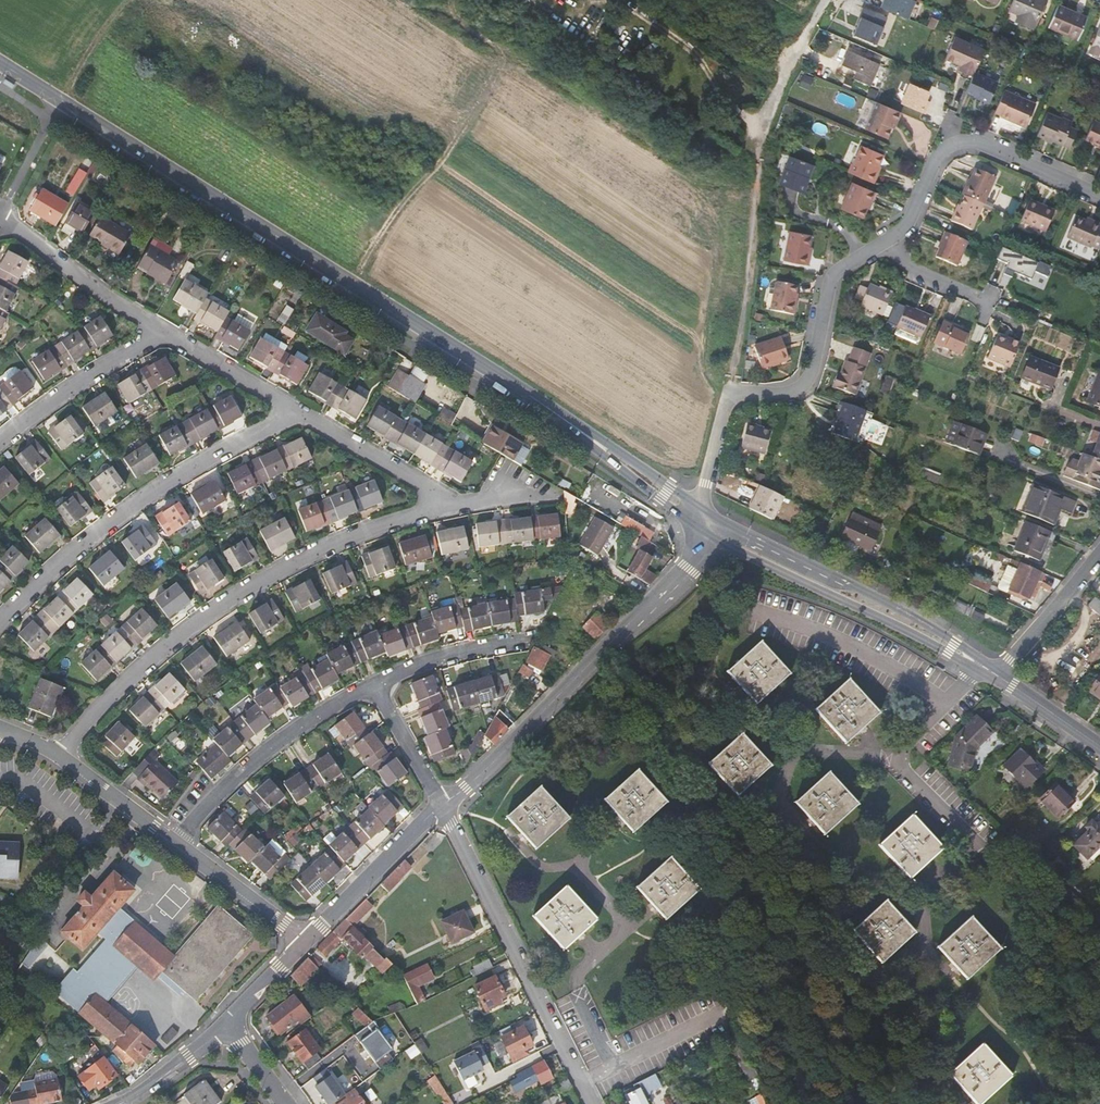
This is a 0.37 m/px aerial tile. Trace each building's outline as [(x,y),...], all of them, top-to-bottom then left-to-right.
[(880,7),(908,19),(915,1),(914,0),(883,0),(880,7)] [(1008,10),(1011,11),(1007,19),(1033,29),(1045,0),(1012,0),(1008,10)] [(1086,18),(1058,5),(1048,27),(1077,39),(1086,18)] [(853,36),(878,44),(887,15),(862,7),(853,36)] [(1091,45),(1088,52),(1097,56),(1099,49),(1099,24),(1091,45)] [(961,71),(972,76),(974,72),(982,53),(971,49),(973,44),(955,36),(945,59),(963,67),(961,71)] [(879,63),(849,50),(842,65),(857,71),(854,79),(869,85),(879,63)] [(998,82),(974,72),(972,76),(965,92),(978,97),(978,99),(988,103),(998,82)] [(806,88),(811,77),(805,75),(800,86),(806,88)] [(897,99),(902,101),(906,82),(901,81),(897,99)] [(930,89),(911,81),(901,103),(925,114),(928,106),(924,104),(930,89)] [(1004,90),(994,112),(1001,115),(1001,116),(1026,127),(1036,104),(1004,90)] [(901,112),(876,102),(865,129),(886,138),(894,120),(897,121),(901,112)] [(1046,138),(1069,147),(1077,130),(1070,127),(1072,122),(1062,117),(1061,119),(1047,112),(1037,135),(1046,139),(1046,138)] [(1099,147),(1099,123),(1093,120),(1085,139),(1097,144),(1097,146),(1099,147)] [(852,163),(848,172),(873,183),(877,172),(876,171),(883,155),(861,145),(853,164),(852,163)] [(808,178),(813,165),(790,156),(779,184),(802,193),(806,183),(805,183),(807,178),(808,178)] [(87,174),(91,177),(99,165),(94,162),(87,174)] [(69,185),(77,190),(87,174),(79,169),(69,185)] [(975,169),(963,195),(965,196),(983,204),(995,177),(975,169)] [(871,202),(875,192),(852,182),(841,209),(863,218),(870,201),(871,202)] [(73,196),(77,190),(69,185),(65,191),(73,196)] [(30,210),(56,225),(68,205),(42,190),(30,210)] [(972,230),(983,204),(965,196),(958,212),(955,211),(951,221),(972,230)] [(1039,204),(1029,200),(1020,221),(1045,232),(1053,213),(1038,206),(1039,204)] [(65,222),(83,232),(94,214),(76,203),(65,222)] [(130,235),(100,217),(90,235),(107,245),(106,247),(119,255),(130,235)] [(1099,249),(1099,247),(1099,224),(1092,221),(1091,223),(1076,217),(1067,237),(1091,248),(1092,246),(1099,249)] [(811,235),(790,231),(784,260),(808,265),(810,254),(807,254),(811,235)] [(967,242),(945,232),(940,243),(942,243),(936,257),(957,266),(967,242)] [(178,262),(149,246),(138,265),(152,273),(151,276),(166,284),(178,262)] [(1004,271),(1043,289),(1052,268),(1003,246),(997,258),(1007,263),(1004,271)] [(0,266),(0,278),(15,286),(28,262),(8,251),(0,266)] [(193,265),(187,261),(179,274),(186,277),(193,265)] [(0,278),(0,309),(5,312),(18,288),(15,286),(0,278)] [(208,294),(185,280),(173,299),(197,313),(206,298),(208,294)] [(797,285),(776,281),(770,310),(793,315),(796,302),(794,302),(797,285)] [(882,315),(892,292),(883,288),(883,290),(869,284),(867,289),(860,285),(855,298),(862,301),(860,305),(882,315)] [(229,312),(206,298),(197,313),(194,318),(217,332),(226,317),(229,312)] [(278,319),(285,324),(294,310),(287,306),(278,319)] [(905,307),(896,327),(921,337),(930,316),(920,312),(920,313),(905,307)] [(0,309),(0,330),(9,314),(5,312),(0,309)] [(343,331),(316,314),(306,331),(344,354),(352,341),(341,334),(343,331)] [(234,321),(226,317),(217,332),(214,336),(238,350),(254,324),(238,315),(234,321)] [(100,317),(78,331),(90,351),(113,336),(100,317)] [(943,321),(933,343),(960,354),(968,335),(953,329),(954,326),(943,321)] [(877,329),(872,341),(878,344),(883,331),(877,329)] [(78,331),(55,346),(67,365),(90,351),(78,331)] [(273,371),(284,352),(270,344),(274,338),(265,333),(262,339),(261,338),(249,357),(273,371)] [(996,336),(987,358),(1010,367),(1020,343),(1011,339),(1010,342),(996,336)] [(270,344),(284,352),(288,346),(274,338),(270,344)] [(754,346),(761,368),(788,359),(781,338),(754,346)] [(55,346),(32,361),(44,380),(67,365),(55,346)] [(855,395),(870,353),(854,347),(848,362),(845,361),(840,374),(837,373),(832,387),(855,395)] [(284,352),(273,371),(297,385),(308,366),(284,352)] [(164,357),(141,371),(152,390),(175,376),(164,357)] [(1029,357),(1021,378),(1050,389),(1058,369),(1029,357)] [(20,371),(0,386),(0,389),(12,405),(33,388),(20,371)] [(128,404),(152,390),(141,371),(117,385),(128,404)] [(1086,402),(1099,407),(1099,372),(1098,371),(1086,402)] [(398,372),(388,387),(398,393),(408,377),(398,372)] [(308,392),(332,405),(343,387),(319,373),(308,392)] [(424,385),(409,375),(408,377),(398,393),(414,402),(424,385)] [(366,401),(343,387),(332,405),(355,419),(366,401)] [(0,389),(0,414),(12,405),(0,389)] [(82,408),(94,426),(117,411),(105,392),(82,408)] [(241,416),(231,396),(207,409),(217,429),(241,416)] [(873,413),(840,401),(835,416),(839,425),(836,426),(833,434),(862,444),(873,414),(873,413)] [(367,426),(390,440),(402,420),(378,407),(367,426)] [(207,409),(183,422),(194,443),(217,429),(207,409)] [(70,416),(48,432),(61,450),(83,434),(70,416)] [(390,440),(414,454),(425,434),(402,420),(390,440)] [(954,421),(946,443),(954,446),(962,425),(954,421)] [(159,435),(170,456),(194,443),(183,422),(159,435)] [(765,454),(770,431),(756,428),(756,425),(747,423),(741,447),(765,454)] [(962,425),(954,446),(976,455),(981,441),(983,442),(987,434),(962,425)] [(492,426),(482,443),(512,461),(522,444),(492,426)] [(1094,429),(1090,439),(1098,442),(1099,436),(1099,432),(1094,429)] [(414,454),(437,468),(449,448),(425,434),(414,454)] [(1098,442),(1092,457),(1099,460),(1099,436),(1098,442)] [(311,459),(301,438),(277,450),(286,471),(311,459)] [(50,458),(36,441),(15,457),(29,475),(50,458)] [(146,444),(123,459),(136,478),(159,463),(146,444)] [(449,448),(437,468),(461,482),(472,462),(449,448)] [(277,450),(252,461),(262,482),(286,471),(277,450)] [(1083,453),(1079,463),(1071,460),(1065,476),(1072,478),(1072,479),(1099,490),(1099,481),(1097,480),(1099,473),(1099,460),(1092,457),(1083,453)] [(227,473),(237,494),(262,482),(252,461),(227,473)] [(4,467),(0,470),(0,500),(19,484),(4,467)] [(125,486),(111,467),(89,483),(103,502),(125,486)] [(854,467),(849,479),(859,484),(864,472),(854,467)] [(186,483),(190,492),(215,480),(211,472),(186,483)] [(382,502),(374,480),(349,490),(357,512),(382,502)] [(202,514),(226,500),(214,481),(190,495),(202,514)] [(1076,501),(1035,485),(1024,512),(1053,524),(1058,515),(1055,514),(1058,508),(1071,513),(1076,501)] [(763,487),(761,486),(749,509),(771,520),(783,497),(763,487)] [(349,490),(323,500),(331,522),(357,512),(349,490)] [(573,506),(576,498),(564,491),(565,502),(573,506)] [(56,509),(70,527),(92,510),(78,492),(56,509)] [(323,500),(298,511),(306,532),(331,522),(323,500)] [(191,522),(178,502),(155,517),(168,536),(191,522)] [(841,537),(870,550),(881,526),(853,513),(841,537)] [(530,518),(533,540),(560,537),(557,514),(530,518)] [(613,528),(595,517),(579,545),(597,555),(613,528)] [(635,533),(639,525),(625,517),(620,524),(635,533)] [(24,536),(39,553),(60,535),(45,518),(24,536)] [(295,539),(284,518),(260,531),(270,551),(295,539)] [(503,521),(506,544),(533,540),(530,518),(503,521)] [(476,524),(479,547),(506,544),(503,521),(476,524)] [(1051,532),(1025,522),(1013,551),(1039,561),(1051,532)] [(639,525),(635,533),(641,536),(649,541),(654,533),(639,525)] [(135,560),(157,544),(143,526),(121,542),(135,560)] [(468,549),(463,527),(437,533),(441,555),(468,549)] [(431,558),(425,536),(398,543),(405,565),(431,558)] [(649,541),(641,536),(634,547),(639,550),(627,572),(649,585),(657,577),(645,569),(652,557),(645,553),(651,543),(649,541)] [(247,538),(223,552),(235,571),(259,557),(247,538)] [(13,546),(0,559),(0,572),(10,581),(29,562),(13,546)] [(395,568),(387,547),(361,556),(369,578),(395,568)] [(89,568),(103,586),(124,568),(110,551),(89,568)] [(1004,556),(994,552),(991,558),(1001,563),(1004,556)] [(224,579),(211,559),(188,575),(201,594),(224,579)] [(1040,572),(1011,559),(1008,566),(1007,567),(1006,567),(998,586),(998,588),(1000,589),(1007,593),(1008,590),(1028,598),(1040,572)] [(357,583),(348,562),(322,573),(332,594),(357,583)] [(10,581),(0,572),(0,591),(10,581)] [(969,574),(966,582),(986,592),(990,584),(969,574)] [(73,613),(93,594),(77,578),(57,597),(73,613)] [(320,600),(309,580),(285,593),(295,613),(320,600)] [(168,618),(190,601),(176,583),(154,600),(168,618)] [(555,598),(562,587),(514,594),(514,599),(517,616),(544,612),(543,600),(555,598)] [(73,613),(57,597),(38,616),(53,632),(73,613)] [(1095,597),(1088,605),(1099,615),(1099,601),(1095,597)] [(517,616),(514,599),(487,604),(491,626),(518,621),(517,616)] [(248,614),(260,634),(284,619),(272,600),(248,614)] [(956,602),(953,609),(966,615),(969,608),(956,602)] [(491,626),(487,604),(459,609),(463,626),(465,631),(491,626)] [(463,626),(459,609),(458,605),(431,612),(433,617),(437,634),(463,626)] [(122,627),(137,644),(157,626),(142,609),(122,627)] [(971,609),(968,616),(981,623),(984,615),(971,609)] [(596,639),(610,625),(597,612),(582,626),(596,639)] [(53,632),(38,616),(18,635),(33,651),(53,632)] [(437,634),(433,617),(406,626),(413,647),(439,638),(437,634)] [(250,641),(236,622),(213,638),(227,657),(250,641)] [(413,647),(406,626),(379,636),(385,651),(387,656),(413,647)] [(101,645),(116,662),(137,644),(122,627),(101,645)] [(361,662),(385,651),(379,636),(377,631),(351,642),(361,662)] [(361,662),(351,642),(325,654),(328,659),(336,673),(361,662)] [(760,642),(727,672),(756,704),(789,674),(760,642)] [(96,681),(116,662),(101,645),(81,663),(96,681)] [(216,664),(202,646),(180,663),(195,682),(216,664)] [(535,648),(533,647),(526,662),(542,670),(549,655),(540,650),(535,648)] [(336,673),(328,659),(304,673),(315,693),(339,679),(336,673)] [(529,678),(533,671),(523,664),(519,671),(529,678)] [(169,673),(149,692),(164,709),(185,690),(169,673)] [(315,693),(304,673),(280,688),(289,703),(292,707),(315,693)] [(498,674),(472,681),(479,703),(505,695),(504,694),(508,687),(508,685),(509,685),(505,674),(499,676),(498,674)] [(1088,691),(1099,698),(1099,674),(1088,691)] [(411,683),(421,709),(438,702),(442,700),(432,675),(411,683)] [(51,717),(63,688),(40,679),(28,708),(51,717)] [(815,710),(846,743),(879,713),(848,679),(815,710)] [(479,703),(472,681),(446,689),(453,711),(479,703)] [(266,718),(289,703),(280,688),(277,684),(254,700),(257,704),(266,718)] [(164,709),(149,692),(129,710),(144,727),(164,709)] [(438,702),(421,709),(417,710),(428,735),(445,728),(448,727),(438,702)] [(266,718),(257,704),(234,722),(248,739),(270,722),(266,718)] [(369,734),(352,712),(334,725),(351,747),(353,745),(369,734)] [(494,745),(507,730),(494,716),(485,735),(494,745)] [(970,771),(976,747),(992,732),(976,716),(955,737),(948,765),(970,771)] [(119,722),(100,742),(116,757),(135,737),(119,722)] [(228,757),(248,739),(234,722),(213,740),(217,744),(228,757)] [(428,735),(424,737),(434,762),(455,754),(445,728),(428,735)] [(369,734),(353,745),(370,767),(372,765),(388,753),(371,732),(369,734)] [(472,760),(478,749),(485,735),(479,732),(472,746),(467,747),(470,756),(472,760)] [(771,765),(741,733),(708,764),(737,796),(771,765)] [(223,767),(231,761),(228,757),(217,744),(196,762),(202,769),(211,779),(217,773),(215,771),(222,765),(223,767)] [(465,764),(470,756),(467,747),(459,749),(465,764)] [(153,750),(133,771),(139,777),(137,778),(145,786),(147,784),(163,799),(178,783),(153,761),(158,755),(153,750)] [(1020,750),(1004,766),(1025,788),(1043,770),(1035,761),(1033,763),(1020,750)] [(406,774),(390,752),(388,753),(372,765),(389,787),(406,774)] [(341,773),(329,754),(306,769),(318,787),(341,773)] [(318,787),(306,769),(283,784),(295,802),(318,787)] [(637,770),(604,800),(633,832),(666,802),(637,770)] [(795,802),(824,834),(858,804),(828,772),(795,802)] [(284,796),(269,779),(249,797),(264,814),(284,796)] [(1039,799),(1057,817),(1074,801),(1056,783),(1039,799)] [(540,786),(507,817),(536,849),(569,819),(540,786)] [(369,809),(383,824),(403,806),(388,790),(368,808),(369,809)] [(207,828),(226,847),(229,844),(242,831),(230,819),(234,814),(228,808),(223,812),(207,828)] [(369,809),(349,827),(364,844),(384,825),(383,824),(369,809)] [(912,815),(879,845),(909,879),(943,848),(912,815)] [(1096,825),(1092,820),(1088,824),(1088,828),(1090,830),(1089,831),(1076,845),(1087,856),(1099,843),(1099,825),(1096,825)] [(329,845),(331,848),(344,862),(364,844),(349,827),(329,845)] [(242,831),(229,844),(249,863),(251,861),(264,847),(244,828),(242,831)] [(264,847),(251,861),(271,880),(286,864),(282,860),(286,856),(288,855),(272,839),(264,847)] [(1002,839),(995,845),(1004,853),(1010,847),(1002,839)] [(15,873),(16,842),(0,841),(0,872),(15,873)] [(311,866),(326,883),(346,864),(344,862),(331,848),(311,866)] [(670,857),(636,887),(666,919),(699,889),(670,857)] [(411,867),(404,860),(380,884),(388,892),(400,880),(399,879),(411,867)] [(326,883),(311,866),(291,884),(305,901),(326,883)] [(77,901),(84,906),(62,932),(82,950),(133,891),(113,873),(91,898),(84,893),(77,901)] [(563,950),(597,919),(566,886),(533,916),(563,950)] [(373,906),(365,899),(346,919),(353,926),(373,906)] [(886,900),(852,930),(881,963),(915,932),(886,900)] [(173,957),(134,923),(114,945),(154,980),(161,971),(177,985),(185,992),(196,1001),(253,935),(237,922),(234,919),(218,905),(173,957)] [(463,911),(441,922),(452,943),(473,932),(463,911)] [(971,917),(938,947),(967,979),(1000,949),(971,917)] [(346,919),(317,948),(325,956),(343,939),(354,950),(354,951),(363,960),(366,957),(382,973),(392,964),(385,958),(384,959),(364,940),(366,938),(353,926),(346,919)] [(307,958),(290,975),(300,985),(318,968),(307,958)] [(473,967),(477,974),(492,967),(488,960),(473,967)] [(417,1004),(424,1001),(419,989),(417,990),(416,987),(433,978),(426,963),(403,975),(417,1004)] [(504,996),(495,977),(474,987),(486,1011),(500,1004),(498,999),(504,996)] [(79,1012),(117,1046),(113,1051),(130,1066),(134,1060),(138,1064),(155,1045),(95,994),(79,1012)] [(266,1016),(281,1034),(298,1020),(301,1025),(311,1017),(293,995),(283,1003),(266,1016)] [(372,1021),(355,1003),(349,1009),(366,1026),(372,1021)] [(395,1013),(403,1010),(400,1003),(390,1006),(393,1013),(395,1013)] [(393,1015),(361,1038),(379,1063),(410,1040),(393,1015)] [(172,1027),(161,1039),(167,1045),(178,1033),(172,1027)] [(523,1027),(501,1038),(513,1061),(527,1054),(524,1049),(533,1045),(523,1027)] [(319,1049),(305,1030),(288,1043),(308,1070),(321,1060),(315,1052),(319,1049)] [(730,1036),(747,1070),(753,1067),(736,1033),(730,1036)] [(421,1038),(414,1043),(422,1054),(429,1050),(421,1038)] [(478,1083),(473,1072),(491,1065),(481,1041),(471,1045),(474,1051),(454,1058),(466,1088),(478,1083)] [(949,1074),(977,1103),(980,1103),(1011,1076),(982,1044),(949,1074)] [(104,1057),(95,1045),(89,1049),(99,1061),(104,1057)] [(118,1074),(104,1057),(99,1061),(79,1077),(89,1090),(95,1084),(99,1089),(118,1074)] [(552,1078),(544,1060),(534,1065),(524,1070),(516,1075),(517,1078),(515,1079),(516,1082),(519,1081),(520,1082),(527,1078),(528,1081),(530,1085),(540,1080),(541,1084),(552,1078)] [(314,1084),(332,1073),(328,1067),(310,1079),(314,1084)] [(435,1075),(431,1070),(423,1075),(427,1081),(435,1075)] [(35,1083),(57,1078),(56,1075),(51,1072),(37,1075),(34,1080),(35,1083)] [(756,1072),(749,1075),(758,1092),(764,1089),(756,1072)] [(655,1074),(652,1075),(644,1079),(633,1085),(634,1087),(624,1092),(630,1103),(650,1103),(646,1096),(655,1092),(654,1090),(661,1087),(655,1074)] [(438,1079),(435,1075),(427,1081),(430,1085),(438,1079)] [(11,1103),(40,1103),(62,1100),(58,1078),(57,1078),(35,1083),(34,1083),(35,1089),(27,1091),(12,1094),(9,1098),(11,1103)] [(204,1079),(185,1094),(183,1096),(183,1099),(177,1103),(218,1103),(221,1102),(204,1079)] [(438,1079),(430,1085),(440,1098),(447,1093),(438,1079)] [(572,1087),(568,1079),(555,1085),(559,1093),(572,1087)] [(8,1087),(0,1082),(0,1099),(8,1087)] [(333,1103),(365,1103),(353,1088),(333,1103)] [(450,1098),(453,1103),(454,1103),(464,1103),(457,1093),(450,1098)] [(558,1093),(541,1102),(542,1103),(565,1103),(564,1103),(563,1103),(558,1093)] [(751,1099),(753,1103),(766,1103),(762,1094),(751,1099)]
